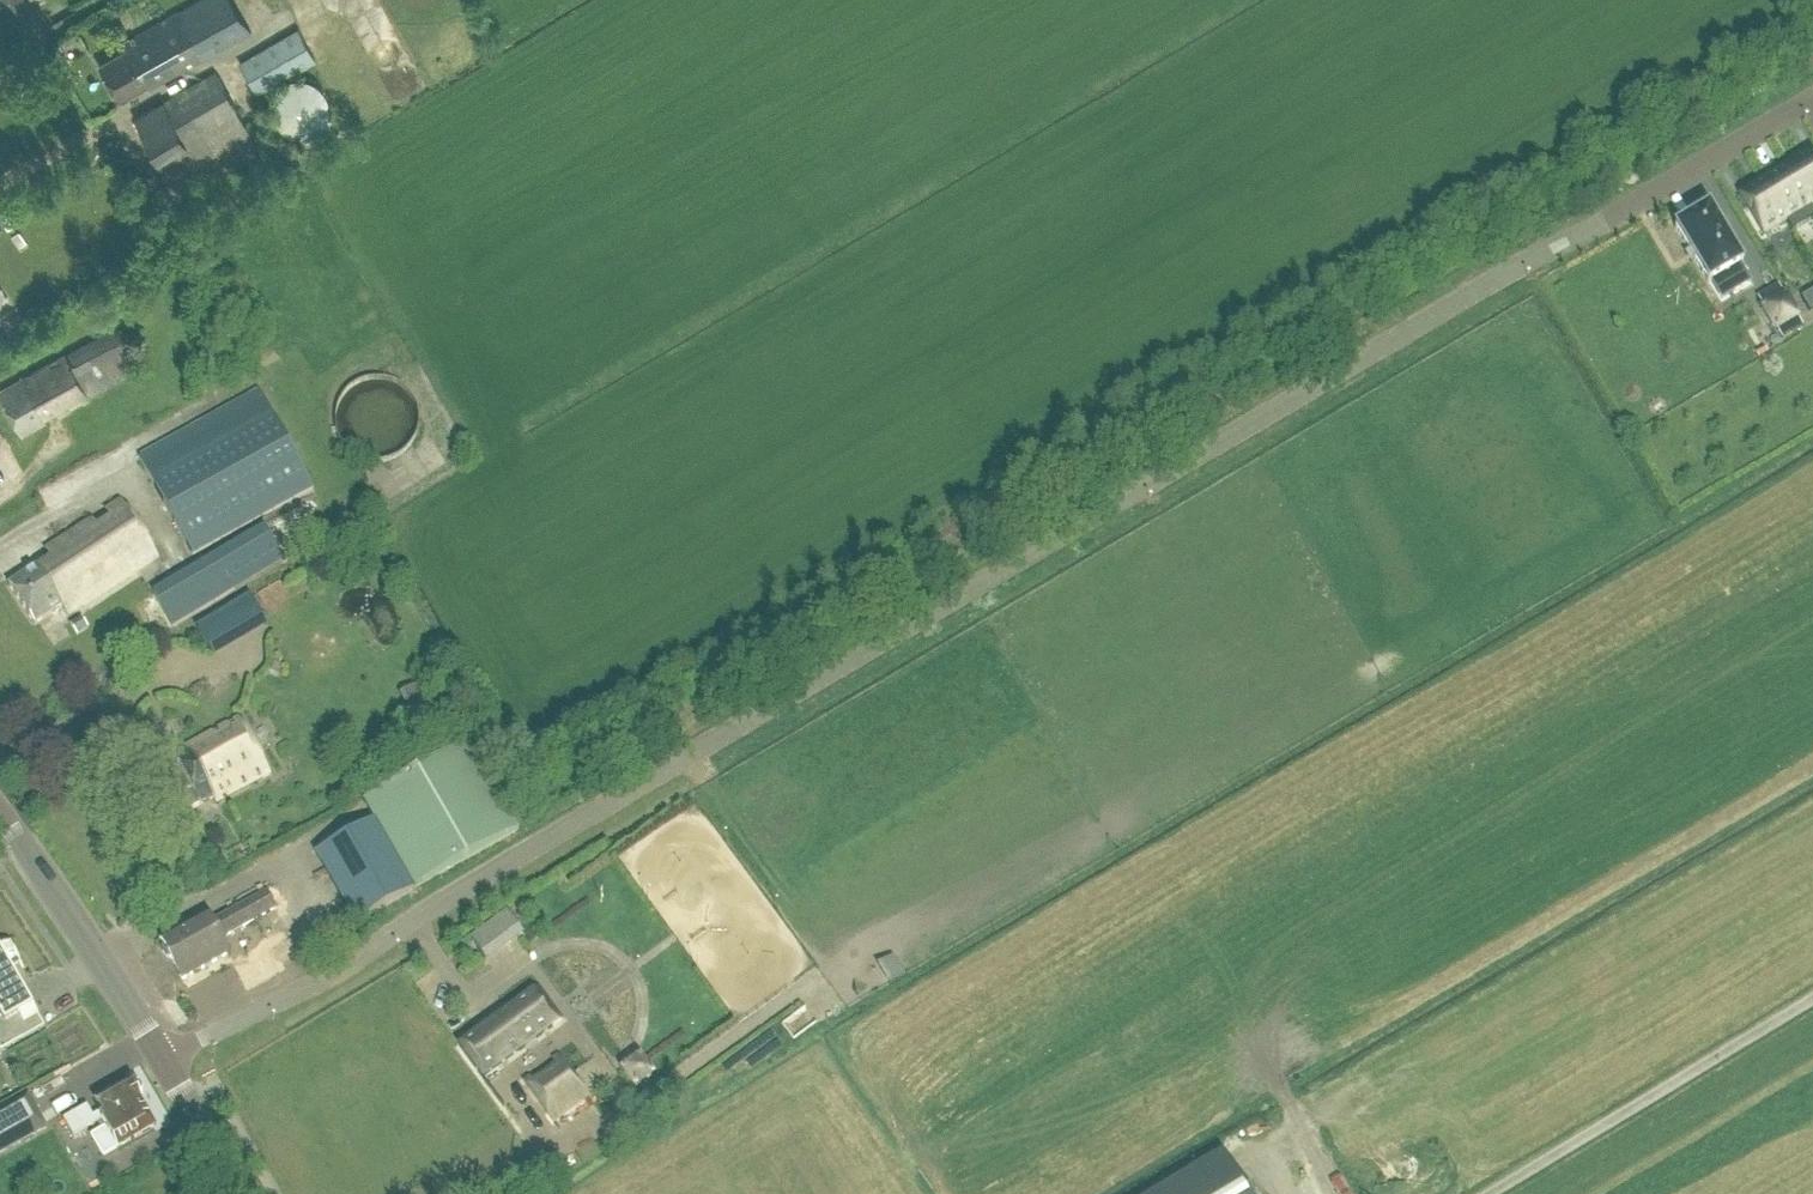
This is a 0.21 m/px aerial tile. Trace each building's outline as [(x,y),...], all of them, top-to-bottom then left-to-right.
[(34,14),(25,0),(3,0),(18,24),(34,14)] [(99,63),(119,98),(162,74),(164,78),(217,47),(218,49),(251,31),(232,0),(197,0),(123,41),(126,47),(99,63)] [(257,94),(316,60),(297,26),(239,60),(257,94)] [(134,117),(157,159),(175,188),(196,176),(200,182),(259,148),(215,69),(134,117)] [(324,118),(326,111),(325,103),(323,96),(319,90),(313,86),(307,82),(300,81),(292,81),(286,84),(280,88),(275,93),(271,100),(270,107),(271,114),(273,121),(277,127),(282,132),(289,135),(296,137),(303,136),(310,134),(316,130),(321,124),(324,118)] [(1808,156),(1785,169),(1812,216),(1812,214),(1809,208),(1812,206),(1812,164),(1808,156)] [(1812,220),(1812,216),(1785,169),(1762,183),(1792,232),(1812,220)] [(1792,232),(1762,183),(1739,197),(1763,236),(1785,223),(1791,233),(1792,232)] [(1708,209),(1674,229),(1708,286),(1742,266),(1708,209)] [(1801,299),(1809,312),(1812,310),(1812,292),(1801,299)] [(1790,308),(1768,320),(1775,332),(1796,319),(1790,308)] [(105,385),(139,366),(134,357),(117,327),(65,354),(64,354),(0,389),(0,395),(21,434),(46,419),(41,410),(53,403),(59,413),(88,396),(87,394),(105,385)] [(138,458),(192,556),(313,490),(259,391),(138,458)] [(44,551),(51,560),(8,588),(34,627),(62,608),(67,617),(81,608),(82,609),(157,559),(119,502),(105,511),(111,521),(97,530),(91,521),(44,551)] [(283,566),(318,548),(302,516),(267,534),(263,528),(151,594),(173,631),(236,594),(235,592),(282,564),(283,566)] [(252,633),(265,625),(251,600),(237,608),(252,633)] [(81,619),(70,627),(76,637),(88,629),(81,619)] [(216,804),(268,774),(238,721),(186,750),(189,754),(145,778),(170,823),(213,800),(216,804)] [(318,853),(358,924),(414,893),(414,891),(517,833),(468,745),(363,803),(374,822),(318,853)] [(290,861),(282,866),(296,889),(305,884),(290,861)] [(159,941),(182,982),(229,956),(220,941),(275,911),(265,894),(211,924),(206,915),(159,941)] [(486,965),(520,940),(504,919),(470,944),(486,965)] [(1,1020),(0,1021),(0,1055),(44,1030),(18,984),(11,970),(20,964),(18,961),(10,946),(0,952),(0,1019),(1,1020)] [(896,951),(882,957),(891,975),(905,968),(896,951)] [(11,970),(18,984),(27,979),(31,980),(32,976),(22,959),(18,961),(20,964),(11,970)] [(468,1061),(469,1060),(483,1078),(561,1021),(539,991),(459,1049),(468,1061)] [(553,1125),(590,1099),(560,1056),(523,1081),(553,1125)] [(139,1099),(142,1093),(138,1085),(131,1085),(130,1083),(94,1103),(100,1114),(93,1118),(87,1108),(63,1121),(73,1139),(98,1124),(101,1129),(104,1128),(116,1150),(154,1129),(138,1102),(140,1101),(139,1099)] [(46,1128),(28,1096),(0,1112),(0,1154),(46,1128)] [(1164,1193),(1245,1193),(1223,1158),(1164,1193)]
